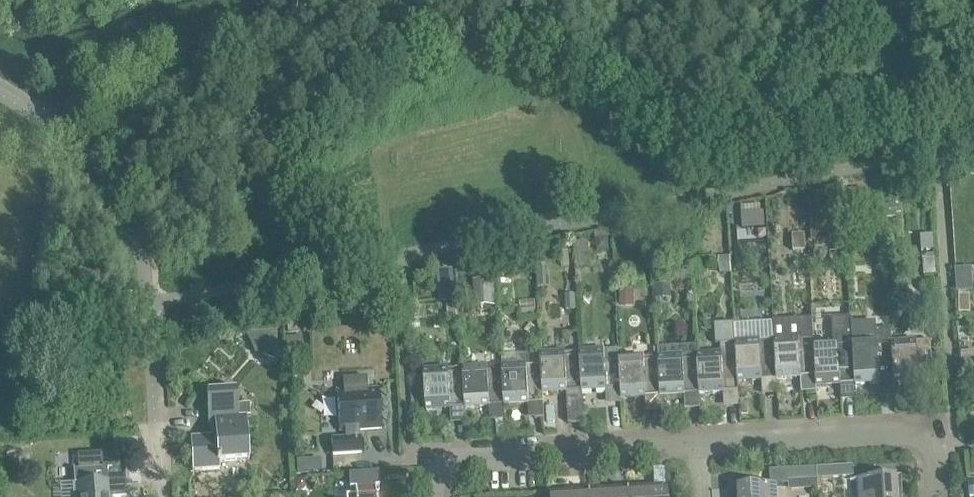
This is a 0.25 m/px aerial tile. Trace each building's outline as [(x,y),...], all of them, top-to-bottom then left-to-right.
[(896,203),(883,203),(884,217),(897,216),(896,203)] [(741,212),(737,212),(737,228),(764,227),(763,211),(760,212),(760,206),(741,206),(741,212)] [(609,230),(593,231),(593,238),(595,238),(595,251),(608,251),(608,238),(609,237),(609,230)] [(932,234),(919,235),(920,252),(934,251),(932,234)] [(804,235),(792,235),(792,251),(804,250),(804,235)] [(586,242),(573,243),(575,267),(588,266),(586,242)] [(925,259),(922,259),(923,275),(935,274),(935,269),(934,254),(925,255),(925,259)] [(729,256),(718,257),(719,273),(730,272),(729,256)] [(971,268),(954,269),(955,282),(971,281),(971,268)] [(493,279),(472,280),(473,308),(494,307),(493,279)] [(670,285),(654,286),(654,299),(671,298),(670,285)] [(632,289),(617,289),(617,307),(633,307),(632,289)] [(574,295),(564,295),(564,310),(574,309),(574,295)] [(969,296),(958,296),(959,313),(970,313),(969,296)] [(455,304),(447,304),(447,318),(455,317),(455,304)] [(812,348),(814,373),(815,387),(840,386),(839,381),(854,380),(851,345),(849,316),(831,318),(833,347),(812,348)] [(772,340),(775,375),(775,380),(800,378),(800,373),(814,373),(812,348),(810,318),(771,320),(772,340)] [(720,353),(695,355),(698,389),(698,394),(722,393),(722,388),(736,387),(736,382),(733,343),(732,323),(714,324),(715,342),(719,342),(720,353)] [(275,324),(244,329),(254,354),(277,360),(275,324)] [(970,328),(957,328),(958,339),(970,339),(970,328)] [(851,345),(854,380),(854,385),(878,383),(878,378),(892,378),(890,343),(889,329),(874,330),(875,344),(851,345)] [(301,335),(283,338),(284,347),(302,344),(301,335)] [(772,340),(733,343),(736,382),(761,381),(760,376),(775,375),(772,340)] [(890,343),(892,378),(893,382),(918,381),(917,376),(932,375),(929,341),(890,343)] [(578,352),(580,387),(580,391),(605,390),(604,385),(619,384),(617,360),(616,350),(578,352)] [(960,351),(960,363),(973,363),(973,351),(960,351)] [(538,354),(539,364),(541,394),(566,392),(566,387),(580,387),(578,352),(538,354)] [(695,355),(656,357),(659,392),(659,396),(684,395),(683,390),(698,389),(695,355)] [(617,360),(619,384),(620,399),(645,397),(644,392),(659,392),(656,357),(617,360)] [(500,366),(502,401),(503,406),(527,404),(527,400),(541,399),(541,394),(539,364),(500,366)] [(461,369),(463,403),(464,408),(488,407),(488,402),(502,401),(500,366),(461,369)] [(463,403),(461,369),(423,371),(426,411),(449,409),(449,404),(463,403)] [(344,438),(330,439),(331,455),(360,453),(359,437),(349,438),(349,431),(380,429),(377,389),(366,389),(365,377),(341,379),(342,391),(335,391),(338,431),(343,431),(344,438)] [(206,404),(207,423),(213,423),(214,435),(189,436),(191,471),(218,469),(218,462),(248,460),(245,416),(237,416),(236,402),(236,389),(205,391),(206,404)] [(101,453),(77,454),(78,470),(100,469),(100,465),(102,465),(101,453)] [(307,459),(296,459),(296,473),(307,473),(307,459)] [(123,464),(102,465),(100,465),(100,469),(78,470),(73,471),(75,496),(125,496),(123,464)] [(816,469),(816,479),(852,477),(852,466),(816,469)] [(625,493),(626,493),(626,496),(665,496),(665,487),(666,487),(665,467),(649,468),(650,488),(646,488),(625,489),(625,493)] [(783,482),(816,479),(816,469),(782,471),(783,482)] [(377,472),(347,474),(348,488),(353,487),(354,495),(344,496),(374,496),(374,486),(378,486),(377,472)] [(900,477),(857,480),(858,496),(902,496),(900,477)] [(306,478),(293,479),(294,492),(302,491),(307,486),(306,478)] [(776,485),(732,487),(733,496),(776,496),(776,485)]
